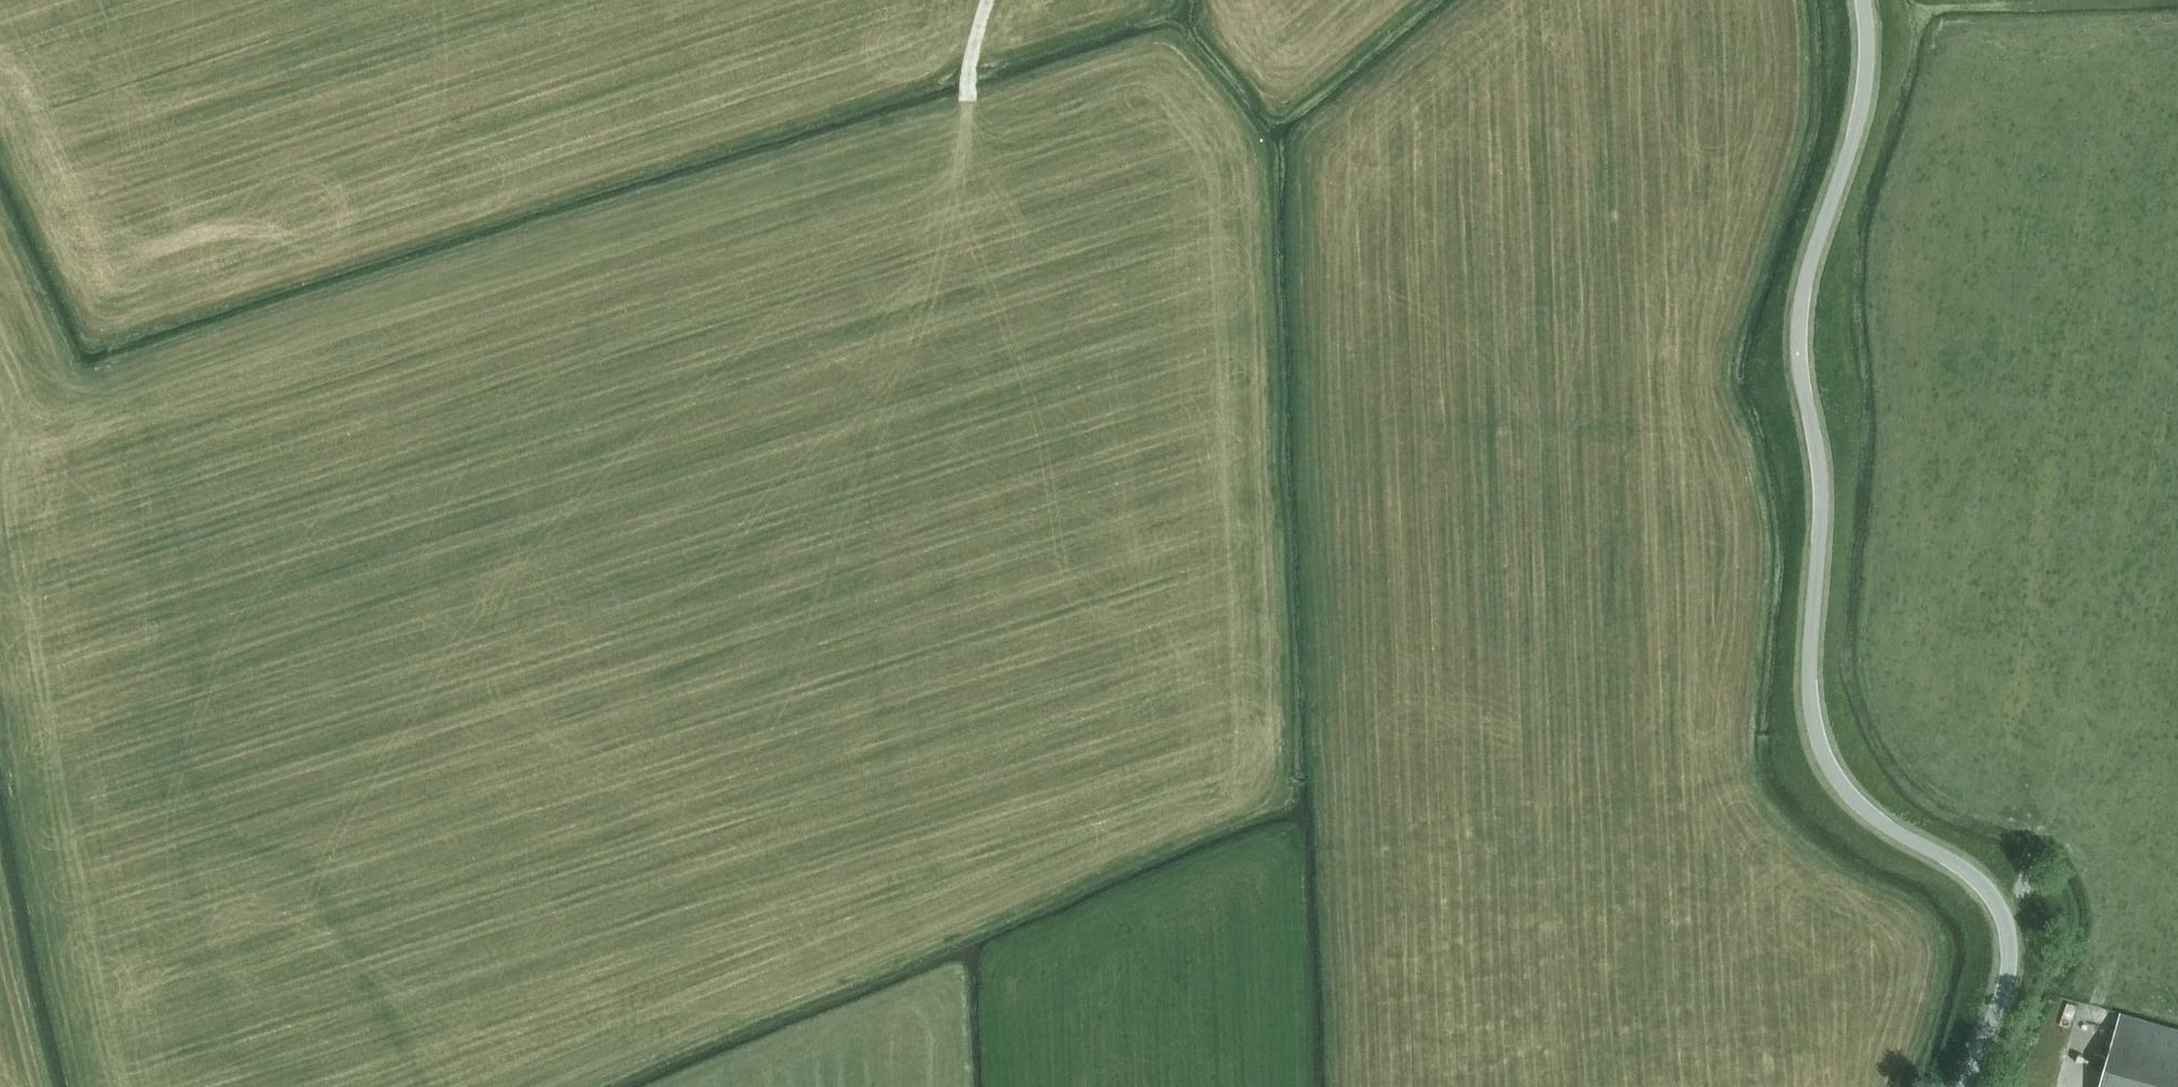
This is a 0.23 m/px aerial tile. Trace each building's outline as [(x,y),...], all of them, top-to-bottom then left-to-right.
[(2122,1013),(2101,1086),(2177,1086),(2177,1029),(2122,1013)]
